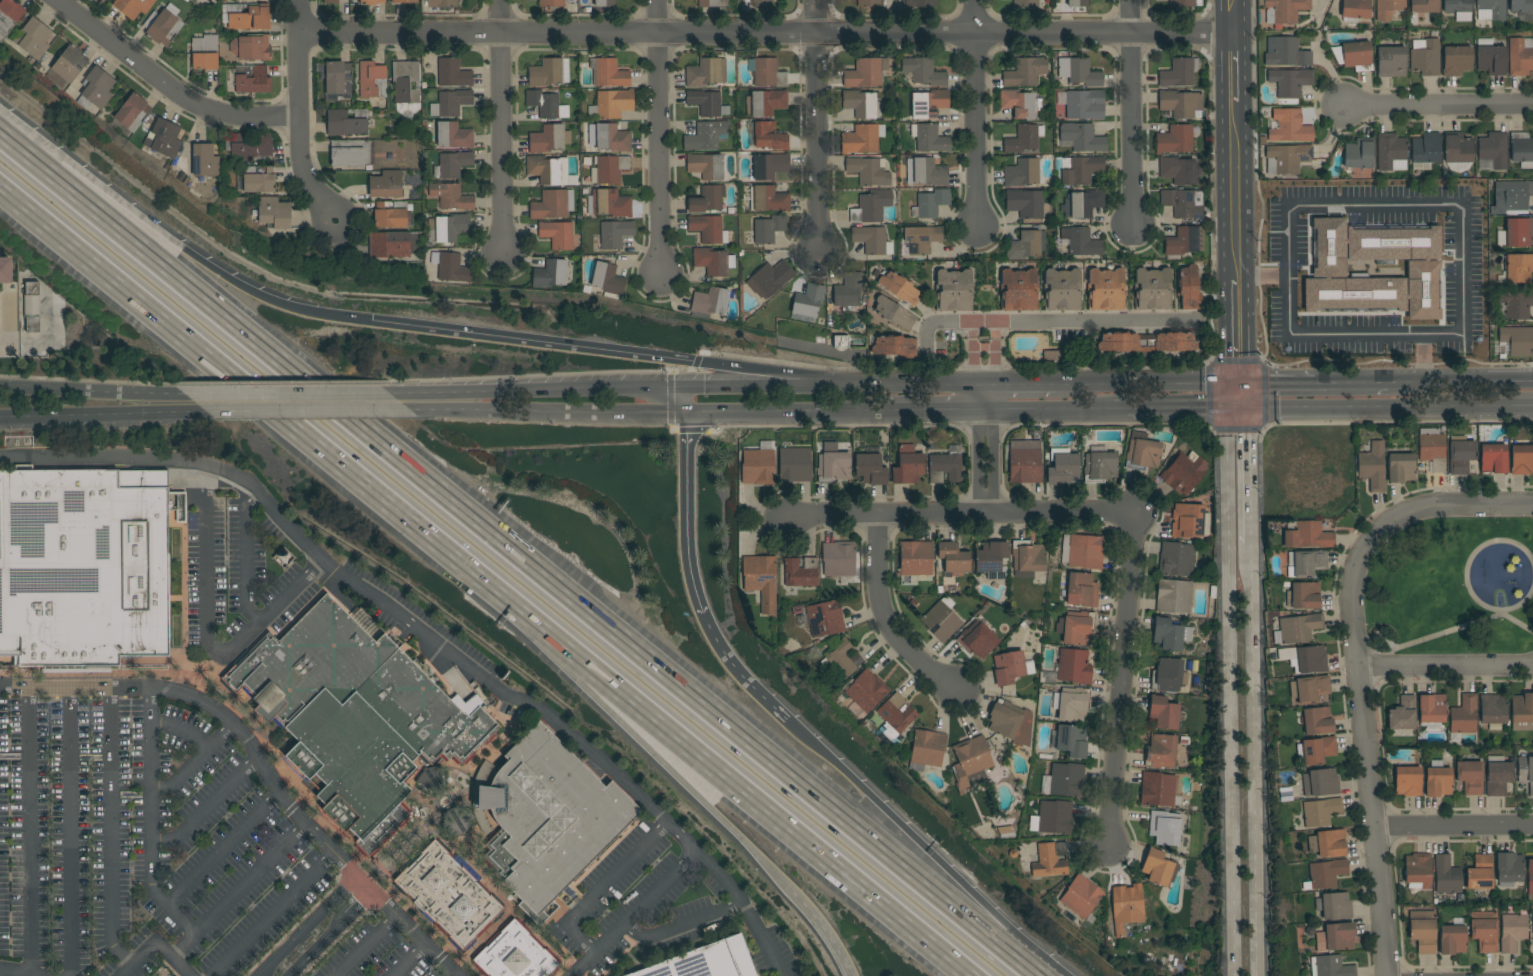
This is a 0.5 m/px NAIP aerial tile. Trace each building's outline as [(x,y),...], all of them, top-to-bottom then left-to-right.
[(5,38),(0,34),(0,2),(1,0),(11,0),(15,3),(15,2),(26,10),(5,38)] [(112,5),(116,0),(155,0),(144,15),(140,12),(133,21),(112,5)] [(424,11),(457,10),(457,0),(424,0),(424,11)] [(1263,8),(1263,0),(1310,0),(1311,10),(1297,10),(1297,23),(1266,23),(1266,10),(1273,10),(1273,8),(1263,8)] [(1341,17),(1342,0),(1371,0),(1369,19),(1341,17)] [(1376,21),(1376,0),(1405,0),(1405,10),(1390,10),(1390,21),(1376,21)] [(1410,13),(1410,0),(1438,0),(1438,13),(1410,13)] [(1443,12),(1443,0),(1470,0),(1470,21),(1455,21),(1455,12),(1443,12)] [(1476,10),(1476,0),(1505,0),(1505,20),(1491,20),(1491,10),(1476,10)] [(1509,12),(1509,0),(1532,0),(1532,12),(1509,12)] [(166,47),(160,43),(158,45),(144,34),(147,30),(142,26),(153,11),(158,15),(164,8),(165,9),(169,3),(180,11),(175,17),(184,24),(166,47)] [(253,29),(228,29),(227,4),(268,4),(268,15),(270,15),(270,29),(253,29)] [(52,32),(44,42),(49,46),(38,61),(8,38),(16,29),(20,32),(32,16),(52,32)] [(192,38),(203,38),(203,35),(217,35),(217,70),(204,70),(204,69),(192,69),(192,38)] [(271,60),(238,60),(238,57),(235,57),(229,52),(229,42),(235,38),(238,38),(238,35),(268,35),(268,46),(271,46),(271,60)] [(1267,53),(1266,37),(1297,37),(1297,51),(1311,51),(1311,65),(1264,66),(1264,53),(1267,53)] [(1420,71),(1410,71),(1409,49),(1412,49),(1412,40),(1424,40),(1424,39),(1439,38),(1439,76),(1420,76),(1420,71)] [(1523,38),(1532,38),(1532,70),(1528,71),(1528,76),(1509,76),(1509,38),(1523,38)] [(1487,70),(1476,70),(1476,39),(1492,39),(1492,46),(1505,46),(1505,76),(1488,76),(1487,70)] [(1329,48),(1341,47),(1341,44),(1370,41),(1372,70),(1355,72),(1354,66),(1343,67),(1343,64),(1338,64),(1329,48)] [(70,43),(81,51),(80,53),(89,60),(70,84),(50,69),(70,43)] [(1377,47),(1405,47),(1405,77),(1377,77),(1377,47)] [(1442,69),(1443,69),(1443,47),(1471,47),(1471,71),(1462,71),(1462,77),(1442,77),(1442,69)] [(459,71),(472,71),(472,86),(468,86),(438,86),(438,58),(459,58),(459,71)] [(569,83),(548,83),(548,86),(533,86),(533,88),(528,88),(528,67),(541,67),(541,58),(562,58),(562,59),(568,58),(569,83)] [(595,59),(595,58),(617,58),(617,71),(630,71),(630,86),(625,86),(593,86),(593,69),(589,69),(589,59),(595,59)] [(698,66),(698,58),(719,58),(719,59),(725,59),(726,83),(705,83),(705,87),(685,87),(685,66),(698,66)] [(787,86),(754,86),(753,59),(777,58),(777,72),(786,72),(787,86)] [(843,71),(855,71),(855,58),(888,58),(887,71),(881,71),(881,86),(858,86),(858,87),(843,87),(843,71)] [(933,72),(947,72),(947,87),(942,87),(942,86),(929,86),(929,83),(912,83),(912,72),(901,72),(901,58),(933,58),(933,72)] [(1015,71),(1015,58),(1047,58),(1047,74),(1036,75),(1036,86),(1008,86),(1008,87),(1002,87),(1002,71),(1015,71)] [(1088,58),(1088,72),(1102,72),(1102,86),(1084,87),(1084,83),(1068,83),(1068,78),(1058,78),(1058,58),(1088,58)] [(1171,71),(1171,58),(1193,58),(1193,59),(1197,59),(1197,70),(1192,70),(1192,86),(1164,86),(1164,87),(1158,87),(1158,71),(1171,71)] [(325,63),(325,62),(343,61),(343,63),(350,63),(351,99),(342,99),(342,96),(336,96),(336,101),(325,102),(324,79),(320,79),(320,71),(315,71),(315,63),(325,63)] [(374,61),(374,66),(386,66),(386,97),(359,98),(359,61),(374,61)] [(418,62),(419,103),(394,103),(394,82),(392,82),(392,62),(418,62)] [(116,81),(108,91),(113,95),(101,110),(92,103),(86,111),(76,103),(81,95),(80,94),(85,88),(80,84),(95,65),(116,81)] [(235,66),(266,66),(266,78),(271,78),(271,92),(235,93),(235,66)] [(1277,83),(1267,83),(1267,70),(1299,70),(1313,70),(1313,86),(1300,86),(1300,99),(1277,99),(1277,83)] [(64,89),(68,83),(48,71),(44,77),(64,89)] [(597,106),(596,91),(628,90),(628,89),(633,89),(634,111),(620,111),(620,118),(597,119),(597,118),(588,118),(587,106),(597,106)] [(456,92),(456,90),(472,90),(472,104),(459,104),(459,117),(438,117),(438,116),(430,116),(430,104),(438,104),(438,92),(456,92)] [(569,117),(558,118),(558,119),(539,119),(538,106),(525,107),(525,90),(541,90),(542,94),(558,93),(558,106),(569,105),(569,117)] [(772,117),(746,117),(746,97),(751,97),(751,91),(783,91),(783,90),(787,90),(787,109),(772,110),(772,117)] [(929,93),(929,90),(948,90),(948,108),(937,109),(937,119),(916,119),(915,93),(929,93)] [(1019,90),(1019,93),(1033,93),(1033,119),(1013,119),(1013,109),(1000,109),(1000,90),(1019,90)] [(1089,119),(1066,119),(1065,91),(1089,91),(1089,90),(1103,90),(1104,119),(1089,120),(1089,119)] [(1163,90),(1163,91),(1178,91),(1178,93),(1202,93),(1203,110),(1192,111),(1193,118),(1172,119),(1172,110),(1159,111),(1158,90),(1163,90)] [(720,106),(729,106),(729,115),(720,115),(720,117),(700,117),(699,105),(686,105),(686,91),(690,91),(703,91),(703,92),(720,92),(720,106)] [(842,91),(861,91),(861,93),(875,93),(875,119),(854,119),(854,109),(842,109),(842,91)] [(147,103),(146,104),(152,109),(133,134),(126,129),(126,128),(113,118),(133,92),(147,103)] [(367,109),(367,120),(375,120),(375,128),(367,128),(367,134),(343,134),(343,136),(327,136),(327,110),(367,109)] [(1277,129),(1277,120),(1272,120),(1272,109),(1301,109),(1301,126),(1313,126),(1313,142),(1298,142),(1298,141),(1267,141),(1267,129),(1277,129)] [(176,140),(181,142),(173,159),(142,146),(145,138),(146,138),(149,131),(151,132),(157,117),(181,128),(176,140)] [(458,129),(473,129),(474,149),(468,149),(468,147),(437,148),(436,122),(458,121),(458,129)] [(696,135),(696,122),(716,122),(716,121),(729,121),(729,135),(727,135),(727,139),(718,139),(718,150),(688,150),(688,151),(683,151),(683,135),(696,135)] [(911,124),(911,121),(918,121),(918,124),(937,123),(937,137),(950,137),(951,152),(945,152),(945,151),(916,152),(916,137),(910,137),(909,124),(911,124)] [(775,122),(775,131),(780,131),(780,134),(788,134),(788,151),(781,151),(781,150),(771,150),(771,148),(755,148),(755,137),(753,137),(753,122),(775,122)] [(617,123),(617,131),(631,131),(631,152),(626,152),(626,151),(610,152),(610,149),(596,149),(595,124),(617,123)] [(1093,137),(1106,137),(1106,152),(1101,152),(1101,151),(1072,151),(1072,141),(1059,141),(1059,123),(1073,123),(1073,124),(1093,124),(1093,137)] [(542,133),(542,124),(563,124),(563,133),(569,133),(569,144),(563,144),(563,150),(549,150),(549,152),(546,152),(546,153),(534,153),(534,154),(529,154),(529,133),(542,133)] [(841,133),(854,133),(854,125),(885,124),(885,136),(877,137),(878,152),(847,153),(847,154),(841,155),(841,133)] [(1017,139),(1017,124),(1028,124),(1028,125),(1038,125),(1038,126),(1044,126),(1044,136),(1037,136),(1038,149),(1023,149),(1023,153),(1007,153),(1007,154),(1003,154),(1003,139),(1017,139)] [(1155,133),(1169,133),(1169,125),(1192,125),(1192,152),(1161,152),(1161,155),(1155,155),(1155,133)] [(1462,132),(1462,138),(1472,138),(1473,163),(1445,163),(1444,133),(1462,132)] [(1477,138),(1487,138),(1487,132),(1506,132),(1507,170),(1492,170),(1492,160),(1478,160),(1477,138)] [(272,160),(252,161),(252,159),(231,159),(231,151),(225,151),(225,137),(230,136),(230,134),(272,133),(272,160)] [(1396,133),(1396,138),(1406,138),(1406,161),(1405,161),(1405,169),(1392,170),(1392,171),(1378,171),(1377,133),(1396,133)] [(1440,133),(1439,163),(1411,163),(1411,138),(1422,139),(1422,133),(1440,133)] [(1528,138),(1532,138),(1532,169),(1520,169),(1520,161),(1511,161),(1511,140),(1510,140),(1510,133),(1528,133),(1528,138)] [(1373,139),(1371,169),(1343,168),(1344,143),(1355,144),(1355,138),(1373,139)] [(331,166),(330,141),(370,140),(370,165),(331,166)] [(213,144),(213,157),(219,157),(219,176),(193,176),(192,144),(213,144)] [(1295,146),(1295,145),(1312,145),(1312,161),(1298,161),(1298,174),(1267,174),(1267,158),(1265,158),(1265,146),(1295,146)] [(439,154),(456,153),(456,152),(469,152),(473,151),(474,166),(460,166),(460,178),(440,179),(439,154)] [(753,156),(753,155),(785,154),(785,153),(789,153),(789,172),(774,172),(774,180),(749,181),(749,156),(753,156)] [(691,154),(691,155),(703,154),(703,155),(722,155),(723,181),(702,181),(701,173),(686,173),(686,154),(691,154)] [(545,156),(545,159),(560,159),(560,163),(565,163),(566,175),(560,175),(560,185),(539,185),(539,175),(526,175),(526,156),(545,156)] [(629,156),(629,170),(620,170),(620,184),(596,185),(596,157),(629,156)] [(1162,156),(1162,158),(1179,157),(1179,160),(1194,160),(1194,185),(1173,185),(1173,178),(1159,178),(1159,156),(1162,156)] [(890,186),(878,186),(878,185),(870,186),(870,187),(859,187),(859,172),(845,172),(845,158),(848,158),(860,158),(860,159),(879,159),(879,168),(883,167),(883,172),(890,172),(890,186)] [(934,158),(934,166),(947,166),(948,186),(943,186),(928,186),(928,183),(913,183),(913,158),(934,158)] [(1017,166),(1017,159),(1038,158),(1038,184),(1024,184),(1024,187),(1008,187),(1008,188),(1003,188),(1003,167),(1017,166)] [(1091,185),(1061,185),(1061,171),(1055,171),(1055,158),(1104,158),(1104,172),(1091,172),(1091,185)] [(272,166),(272,174),(275,174),(275,192),(243,193),(242,167),(272,166)] [(401,171),(401,197),(369,197),(369,176),(381,176),(381,171),(401,171)] [(1494,181),(1532,182),(1532,196),(1527,196),(1527,214),(1504,214),(1504,210),(1497,210),(1497,203),(1494,200),(1494,181)] [(460,196),(474,196),(474,210),(470,210),(470,209),(456,210),(456,208),(440,209),(440,197),(429,197),(428,184),(441,183),(441,184),(460,184),(460,196)] [(790,212),(786,212),(786,211),(754,211),(753,210),(750,210),(750,186),(753,186),(753,185),(774,185),(775,193),(790,193),(790,212)] [(725,198),(721,198),(721,211),(717,211),(717,213),(712,213),(712,211),(704,211),(704,213),(687,213),(687,198),(700,198),(700,186),(725,186),(725,198)] [(592,196),(592,189),(618,189),(618,197),(631,196),(631,218),(626,218),(626,217),(611,217),(611,215),(587,215),(587,196),(592,196)] [(926,219),(926,218),(917,218),(917,217),(911,217),(911,207),(917,207),(917,193),(934,193),(934,189),(950,189),(951,205),(937,205),(937,218),(926,219)] [(1087,193),(1087,190),(1098,190),(1098,189),(1104,189),(1104,208),(1091,208),(1092,218),(1070,218),(1070,193),(1087,193)] [(529,202),(541,202),(541,190),(567,190),(573,190),(573,202),(567,202),(567,218),(544,218),(544,219),(529,219),(529,202)] [(859,209),(858,195),(869,194),(869,190),(891,190),(892,207),(882,207),(882,222),(861,223),(861,222),(849,222),(849,209),(859,209)] [(1019,211),(1005,211),(1005,190),(1010,190),(1010,191),(1042,191),(1042,219),(1019,219),(1019,211)] [(1176,190),(1176,191),(1196,191),(1201,191),(1202,206),(1203,206),(1203,208),(1208,208),(1208,212),(1203,212),(1203,219),(1192,219),(1192,218),(1184,218),(1184,219),(1174,219),(1173,206),(1160,206),(1160,190),(1176,190)] [(278,197),(278,203),(290,202),(291,229),(273,229),(273,228),(267,228),(267,223),(258,223),(258,197),(278,197)] [(407,202),(407,211),(406,211),(407,227),(374,228),(374,209),(376,209),(376,202),(407,202)] [(470,233),(456,234),(456,242),(435,243),(435,230),(428,230),(428,219),(435,219),(435,217),(450,217),(450,215),(465,214),(469,214),(470,233)] [(770,219),(770,215),(787,215),(787,232),(774,232),(774,244),(754,244),(754,220),(770,219)] [(688,216),(692,216),(692,217),(721,216),(722,231),(728,231),(728,244),(722,244),(701,245),(700,231),(688,231),(688,216)] [(1345,218),(1345,226),(1350,226),(1350,229),(1429,229),(1429,226),(1440,226),(1440,270),(1439,270),(1439,309),(1441,309),(1441,320),(1407,320),(1407,312),(1396,312),(1396,311),(1314,311),(1314,312),(1303,312),(1303,278),(1312,278),(1312,268),(1313,268),(1313,229),(1312,229),(1312,218),(1345,218)] [(1527,218),(1532,218),(1532,236),(1530,236),(1530,247),(1505,247),(1505,245),(1497,245),(1497,232),(1505,232),(1505,219),(1527,218)] [(621,250),(595,250),(594,237),(600,237),(600,222),(630,221),(634,221),(635,236),(621,236),(621,250)] [(551,238),(538,238),(538,222),(542,222),(542,223),(572,222),(572,250),(551,251),(551,238)] [(855,227),(855,228),(885,227),(885,242),(892,242),(892,254),(885,254),(885,255),(864,255),(864,242),(851,242),(851,227),(855,227)] [(943,242),(929,242),(929,255),(908,255),(902,255),(902,246),(908,246),(908,228),(937,227),(942,227),(943,242)] [(1089,240),(1102,240),(1103,256),(1097,256),(1097,255),(1069,255),(1069,239),(1060,239),(1060,228),(1070,228),(1070,227),(1089,227),(1089,240)] [(1176,237),(1176,227),(1203,227),(1203,251),(1197,251),(1197,252),(1187,252),(1187,253),(1183,253),(1183,255),(1180,255),(1180,259),(1176,259),(1176,258),(1174,258),(1174,259),(1166,260),(1166,256),(1164,256),(1164,237),(1176,237)] [(1019,241),(1019,231),(1039,231),(1040,256),(1025,256),(1025,260),(1006,260),(1006,241),(1019,241)] [(410,232),(410,240),(416,240),(416,252),(410,252),(410,257),(370,258),(370,233),(410,232)] [(712,248),(712,251),(727,251),(727,256),(734,256),(734,268),(726,268),(726,277),(706,277),(706,267),(693,267),(693,248),(712,248)] [(459,267),(472,268),(471,283),(466,283),(466,282),(437,280),(438,264),(430,263),(431,252),(439,253),(439,252),(460,254),(459,267)] [(15,314),(0,315),(0,312),(0,253),(12,262),(13,291),(14,291),(15,314)] [(1506,254),(1532,255),(1532,272),(1530,272),(1530,283),(1506,283),(1506,254)] [(551,285),(551,288),(531,287),(532,268),(545,269),(545,259),(567,260),(565,285),(551,285)] [(767,263),(772,269),(783,260),(796,276),(792,279),(792,278),(767,298),(759,289),(754,294),(745,282),(767,263)] [(614,276),(625,278),(622,296),(604,292),(604,289),(590,286),(595,261),(616,266),(614,276)] [(1182,305),(1181,305),(1181,296),(1177,296),(1178,272),(1180,272),(1180,269),(1183,269),(1183,268),(1187,268),(1187,266),(1190,264),(1194,264),(1196,266),(1196,277),(1197,277),(1197,293),(1201,293),(1201,309),(1182,310),(1182,305)] [(1090,270),(1091,268),(1096,268),(1097,270),(1098,270),(1098,271),(1102,271),(1110,270),(1110,272),(1113,272),(1113,270),(1115,270),(1116,268),(1121,268),(1122,270),(1123,270),(1123,284),(1125,284),(1125,291),(1123,291),(1123,298),(1124,298),(1124,310),(1119,310),(1093,310),(1088,310),(1088,270),(1090,270)] [(1136,270),(1137,268),(1142,268),(1144,270),(1145,270),(1145,271),(1148,271),(1148,270),(1157,270),(1157,271),(1160,271),(1160,270),(1161,270),(1163,268),(1168,268),(1169,270),(1170,270),(1170,283),(1171,283),(1171,291),(1171,309),(1166,309),(1166,310),(1139,310),(1139,309),(1135,309),(1135,270),(1136,270)] [(937,271),(938,270),(944,270),(945,271),(946,271),(946,272),(949,272),(958,272),(958,273),(961,273),(961,271),(962,271),(964,269),(969,269),(970,271),(971,271),(971,285),(972,285),(972,292),(971,292),(971,299),(972,299),(972,310),(967,310),(967,311),(941,311),(936,311),(936,271),(937,271)] [(1002,271),(1003,269),(1008,269),(1010,271),(1011,271),(1011,272),(1014,272),(1014,271),(1023,271),(1023,272),(1026,272),(1026,271),(1027,271),(1028,269),(1034,269),(1035,270),(1036,270),(1036,284),(1037,284),(1037,292),(1036,292),(1036,298),(1037,298),(1037,310),(1032,310),(1032,311),(1005,311),(1005,310),(1000,310),(1000,285),(1001,285),(1001,271),(1002,271)] [(1046,270),(1047,269),(1052,269),(1053,270),(1055,270),(1055,272),(1058,272),(1058,271),(1067,271),(1067,272),(1070,272),(1070,270),(1071,270),(1072,269),(1077,269),(1079,271),(1080,271),(1080,284),(1081,284),(1081,291),(1081,310),(1076,310),(1076,311),(1049,311),(1049,310),(1044,310),(1044,292),(1043,292),(1043,285),(1044,285),(1044,270),(1046,270)] [(903,300),(902,301),(886,291),(886,290),(877,284),(877,281),(879,277),(882,276),(884,277),(886,273),(887,274),(889,271),(892,273),(892,272),(896,274),(895,275),(897,276),(912,285),(911,287),(919,292),(918,294),(921,297),(914,308),(903,300)] [(862,272),(862,274),(866,274),(865,287),(862,287),(862,291),(859,291),(859,306),(854,306),(854,311),(842,311),(842,306),(832,306),(832,285),(843,285),(843,272),(862,272)] [(39,332),(26,333),(26,318),(24,318),(24,295),(25,295),(25,283),(38,282),(39,332)] [(804,294),(807,283),(825,287),(821,305),(819,304),(816,319),(791,314),(795,293),(804,294)] [(694,292),(707,294),(709,287),(729,291),(724,316),(710,313),(710,315),(709,319),(689,315),(694,292)] [(1527,291),(1532,291),(1532,306),(1529,306),(1529,320),(1506,320),(1506,304),(1495,304),(1495,291),(1505,291),(1505,292),(1527,291)] [(917,319),(910,330),(907,328),(906,329),(905,329),(905,330),(896,324),(895,326),(895,325),(889,322),(888,322),(882,318),(883,317),(881,316),(882,315),(874,310),(876,307),(875,306),(876,304),(877,305),(878,304),(876,303),(875,299),(877,296),(880,295),(917,319)] [(1498,328),(1532,328),(1532,346),(1531,346),(1531,357),(1509,357),(1509,343),(1498,342),(1498,328)] [(1111,334),(1111,333),(1112,333),(1112,332),(1121,333),(1121,331),(1128,331),(1128,334),(1136,334),(1136,335),(1138,335),(1138,336),(1140,336),(1140,335),(1154,336),(1154,337),(1155,337),(1155,335),(1158,335),(1158,334),(1165,334),(1165,331),(1173,331),(1173,332),(1180,332),(1180,333),(1182,333),(1182,334),(1192,334),(1192,337),(1193,338),(1193,341),(1195,341),(1197,344),(1197,349),(1195,350),(1183,351),(1164,352),(1164,351),(1154,351),(1154,352),(1139,352),(1139,351),(1129,351),(1129,352),(1109,352),(1109,351),(1099,351),(1097,349),(1097,344),(1098,342),(1100,342),(1100,338),(1101,338),(1101,334),(1111,334)] [(900,355),(883,355),(883,354),(872,355),(870,352),(870,348),(872,345),(874,345),(874,341),(875,341),(875,337),(895,337),(895,334),(901,334),(901,338),(912,338),(912,339),(916,339),(916,359),(900,359),(900,355)] [(848,336),(848,348),(833,348),(833,336),(848,336)] [(1066,350),(1066,363),(1043,363),(1043,351),(1066,350)] [(1432,460),(1419,461),(1418,435),(1419,435),(1419,429),(1438,429),(1438,434),(1444,434),(1445,473),(1432,473),(1432,460)] [(1146,441),(1161,443),(1158,467),(1157,467),(1157,469),(1144,467),(1144,471),(1124,468),(1126,453),(1128,453),(1131,431),(1147,433),(1146,441)] [(1449,436),(1465,436),(1465,442),(1475,442),(1476,461),(1468,461),(1468,475),(1449,475),(1449,436)] [(793,441),(794,448),(810,448),(810,463),(811,463),(812,482),(779,482),(778,448),(779,448),(779,441),(793,441)] [(1040,441),(1041,464),(1042,464),(1042,483),(1008,483),(1008,480),(1010,480),(1010,441),(1040,441)] [(1369,478),(1357,478),(1357,453),(1371,453),(1370,441),(1383,441),(1384,476),(1384,492),(1369,492),(1369,478)] [(1506,444),(1506,474),(1493,474),(1493,472),(1480,472),(1480,445),(1506,444)] [(914,445),(914,454),(924,454),(924,475),(918,475),(918,485),(890,484),(890,482),(891,482),(892,468),(898,468),(898,445),(914,445)] [(929,473),(929,455),(948,455),(948,445),(960,445),(960,455),(962,455),(962,482),(947,482),(947,473),(942,473),(942,483),(929,483),(929,473)] [(1511,446),(1532,446),(1532,473),(1530,473),(1530,475),(1511,475),(1511,446)] [(1089,454),(1089,453),(1090,453),(1090,447),(1106,447),(1106,453),(1117,453),(1117,478),(1110,478),(1110,480),(1103,480),(1103,483),(1084,483),(1083,467),(1085,467),(1085,454),(1089,454)] [(1069,449),(1069,454),(1079,454),(1079,476),(1072,476),(1072,484),(1064,484),(1064,486),(1047,486),(1047,468),(1054,468),(1054,461),(1050,461),(1050,449),(1069,449)] [(774,450),(774,481),(775,481),(775,485),(754,485),(754,484),(741,484),(741,465),(743,465),(742,450),(774,450)] [(1165,469),(1166,470),(1181,452),(1205,473),(1187,494),(1176,485),(1173,489),(1158,477),(1165,469)] [(822,454),(822,453),(850,453),(850,480),(836,480),(836,484),(818,483),(818,477),(817,477),(817,468),(818,468),(818,454),(822,454)] [(870,484),(862,484),(862,476),(855,476),(855,454),(880,454),(880,468),(887,468),(887,485),(870,486),(870,484)] [(1414,454),(1414,481),(1402,481),(1402,483),(1389,483),(1388,454),(1414,454)] [(18,656),(0,656),(0,471),(119,470),(168,470),(169,655),(120,655),(120,666),(100,667),(100,672),(42,672),(42,667),(18,667),(18,656)] [(184,496),(176,496),(176,523),(185,522),(184,496)] [(1172,512),(1178,512),(1179,504),(1203,505),(1203,515),(1210,515),(1209,537),(1188,536),(1188,538),(1171,537),(1172,512)] [(1321,521),(1321,532),(1334,532),(1334,547),(1283,548),(1283,531),(1288,531),(1288,522),(1321,521)] [(1063,535),(1070,535),(1100,537),(1100,536),(1104,536),(1101,570),(1082,568),(1082,567),(1074,566),(1067,565),(1068,563),(1061,563),(1063,535)] [(1032,541),(1032,545),(1044,545),(1044,547),(1045,547),(1045,572),(1033,572),(1033,577),(1014,577),(1014,570),(1013,570),(1013,556),(1012,556),(1012,548),(1012,541),(1032,541)] [(854,542),(854,576),(823,576),(823,562),(822,562),(822,543),(834,543),(834,542),(854,542)] [(933,542),(933,561),(932,561),(932,576),(900,576),(900,542),(933,542)] [(969,561),(970,561),(970,573),(963,572),(963,577),(959,577),(958,577),(954,577),(953,577),(951,577),(951,573),(944,573),(944,571),(939,571),(939,565),(944,566),(944,564),(938,564),(938,559),(937,559),(938,542),(958,543),(958,552),(969,552),(969,561)] [(987,572),(975,572),(975,568),(972,568),(972,561),(975,560),(974,544),(984,544),(984,543),(1008,542),(1008,546),(1007,546),(1008,559),(1000,559),(1000,567),(1006,566),(1006,579),(987,580),(987,572)] [(1180,543),(1180,544),(1194,545),(1192,577),(1158,575),(1160,553),(1161,553),(1161,542),(1180,543)] [(1313,570),(1313,578),(1294,579),(1294,577),(1287,577),(1287,567),(1293,567),(1293,566),(1288,566),(1288,552),(1304,552),(1304,551),(1327,551),(1327,570),(1313,570)] [(776,557),(776,560),(776,617),(771,617),(771,615),(761,615),(761,591),(744,591),(744,576),(742,576),(742,557),(776,557)] [(784,564),(784,559),(799,558),(799,568),(804,568),(804,558),(816,558),(817,568),(818,586),(797,586),(797,590),(791,590),(791,593),(786,593),(786,586),(785,586),(784,564)] [(1092,583),(1098,583),(1097,608),(1080,607),(1080,605),(1067,604),(1067,600),(1067,599),(1068,573),(1092,574),(1092,583)] [(1189,613),(1175,612),(1174,614),(1155,612),(1158,579),(1192,581),(1189,613)] [(324,686),(284,725),(273,715),(265,723),(223,679),(272,631),(279,639),(282,636),(337,582),(399,646),(356,688),(341,703),(324,686)] [(1291,609),(1291,607),(1286,607),(1286,591),(1291,591),(1291,583),(1320,583),(1320,596),(1319,596),(1319,609),(1291,609)] [(945,642),(943,645),(932,634),(938,627),(935,624),(929,630),(920,620),(939,600),(940,600),(942,598),(948,597),(955,604),(949,610),(963,623),(945,642)] [(805,607),(838,599),(845,632),(827,636),(826,635),(812,638),(805,607)] [(1064,616),(1066,616),(1066,612),(1080,613),(1080,611),(1089,612),(1089,613),(1095,613),(1094,633),(1090,632),(1089,646),(1062,644),(1064,616)] [(1324,629),(1310,630),(1311,641),(1302,642),(1301,643),(1281,645),(1281,643),(1274,644),(1273,631),(1280,631),(1278,619),(1307,616),(1307,615),(1323,613),(1324,629)] [(1157,616),(1157,618),(1170,618),(1170,626),(1192,627),(1191,642),(1182,641),(1181,652),(1161,651),(1161,643),(1153,643),(1154,616),(1157,616)] [(982,660),(978,655),(976,656),(971,651),(969,653),(955,640),(966,629),(967,630),(976,620),(979,623),(980,622),(1000,642),(982,660)] [(840,638),(844,636),(853,648),(846,654),(849,658),(857,652),(865,662),(857,669),(857,670),(843,681),(830,665),(824,670),(819,662),(825,658),(822,654),(841,639),(840,638)] [(1323,645),(1324,653),(1326,652),(1328,671),(1299,674),(1298,673),(1294,673),(1293,667),(1290,667),(1289,660),(1278,661),(1277,650),(1323,645)] [(468,716),(481,704),(500,724),(463,760),(455,751),(449,757),(443,751),(435,759),(425,748),(420,754),(356,688),(399,646),(468,716)] [(1088,651),(1087,665),(1092,665),(1090,685),(1074,684),(1074,682),(1057,681),(1059,648),(1088,651)] [(1023,660),(1030,659),(1032,673),(1026,674),(1027,676),(1013,678),(1014,684),(996,687),(994,670),(995,670),(993,655),(1022,650),(1023,660)] [(1181,687),(1179,687),(1179,692),(1157,690),(1157,691),(1150,690),(1152,670),(1156,671),(1156,665),(1158,665),(1158,658),(1183,660),(1181,687)] [(866,714),(861,709),(855,716),(847,708),(853,702),(843,692),(844,691),(841,688),(851,677),(854,680),(866,668),(875,676),(876,675),(890,690),(866,714)] [(1330,693),(1316,695),(1317,704),(1298,706),(1295,678),(1328,675),(1330,693)] [(325,784),(313,772),(306,779),(282,754),(297,739),(284,725),(324,686),(341,703),(356,688),(420,754),(411,761),(416,766),(402,780),(411,789),(398,802),(411,815),(370,856),(312,797),(325,784)] [(1075,689),(1075,687),(1083,688),(1083,689),(1090,689),(1089,709),(1086,708),(1085,715),(1083,715),(1083,722),(1057,720),(1059,693),(1062,693),(1062,688),(1075,689)] [(903,700),(904,700),(905,701),(904,702),(908,706),(909,705),(919,715),(894,739),(885,730),(889,727),(885,722),(875,711),(895,692),(903,700)] [(1476,694),(1476,711),(1476,733),(1449,733),(1450,708),(1461,708),(1461,693),(1476,694)] [(1154,694),(1154,696),(1166,696),(1166,703),(1179,704),(1177,730),(1155,728),(1156,719),(1148,718),(1150,694),(1154,694)] [(1445,723),(1441,723),(1441,729),(1425,729),(1425,726),(1420,726),(1420,723),(1419,723),(1419,711),(1416,711),(1416,695),(1444,694),(1445,723)] [(1523,694),(1532,694),(1532,731),(1512,731),(1511,696),(1523,696),(1523,694)] [(1501,695),(1501,697),(1506,697),(1506,724),(1480,724),(1480,697),(1479,697),(1479,695),(1501,695)] [(1414,709),(1415,709),(1415,729),(1388,730),(1388,709),(1400,709),(1400,696),(1414,696),(1414,709)] [(1029,748),(1022,745),(1021,747),(1012,743),(1013,741),(988,729),(991,722),(988,721),(990,716),(989,715),(994,703),(995,704),(998,698),(1012,704),(1012,705),(1023,710),(1024,709),(1032,712),(1029,748)] [(1329,706),(1330,718),(1332,718),(1334,733),(1305,736),(1302,709),(1329,706)] [(604,787),(611,781),(641,811),(542,911),(549,918),(539,928),(517,906),(521,901),(493,873),(496,870),(482,857),(489,850),(484,845),(500,829),(498,826),(494,820),(491,815),(489,809),(488,806),(482,807),(484,814),(487,819),(489,824),(493,830),(485,836),(481,831),(478,825),(475,819),(473,812),(472,807),(472,799),(473,789),(474,781),(477,773),(481,765),(484,760),(493,766),(489,772),(486,778),(485,782),(484,785),(490,786),(491,782),(494,776),(498,770),(507,760),(503,756),(538,721),(604,787)] [(1052,731),(1056,731),(1057,725),(1079,727),(1078,734),(1086,734),(1085,742),(1087,742),(1086,759),(1068,758),(1068,751),(1050,749),(1052,731)] [(944,754),(943,753),(940,768),(924,765),(923,772),(908,770),(915,729),(947,735),(944,754)] [(1173,768),(1160,766),(1160,768),(1144,766),(1146,746),(1149,746),(1151,733),(1177,737),(1173,768)] [(994,766),(984,770),(987,780),(969,786),(970,789),(963,791),(964,794),(960,796),(955,784),(956,783),(953,774),(955,773),(952,766),(958,764),(951,746),(971,739),(982,735),(994,766)] [(1337,756),(1323,757),(1323,764),(1304,766),(1303,757),(1298,758),(1296,744),(1302,744),(1301,741),(1320,739),(1320,738),(1335,736),(1337,756)] [(1525,757),(1532,757),(1532,796),(1529,796),(1529,782),(1517,782),(1517,757),(1518,757),(1518,753),(1525,753),(1525,757)] [(1486,797),(1486,781),(1487,781),(1487,763),(1487,756),(1503,756),(1503,763),(1513,763),(1513,782),(1506,782),(1506,797),(1486,797)] [(1452,795),(1440,795),(1440,797),(1425,797),(1425,768),(1430,768),(1430,760),(1442,760),(1442,768),(1451,768),(1452,795)] [(1463,796),(1463,781),(1455,781),(1455,762),(1483,762),(1483,796),(1463,796)] [(1041,790),(1043,790),(1043,788),(1041,788),(1041,782),(1042,782),(1042,775),(1050,776),(1051,763),(1066,764),(1084,765),(1084,777),(1083,798),(1041,794),(1041,790)] [(442,769),(420,767),(418,789),(440,791),(442,769)] [(1421,792),(1422,792),(1422,796),(1402,796),(1402,795),(1395,795),(1394,767),(1420,767),(1421,792)] [(1308,774),(1308,771),(1335,768),(1335,776),(1338,776),(1339,794),(1304,797),(1302,774),(1308,774)] [(1161,773),(1161,774),(1176,776),(1173,807),(1143,804),(1143,806),(1139,806),(1142,771),(1161,773)] [(1341,798),(1343,813),(1329,814),(1330,825),(1305,828),(1298,829),(1297,822),(1298,822),(1297,816),(1303,815),(1302,802),(1341,798)] [(1040,801),(1054,802),(1054,801),(1072,802),(1071,818),(1072,818),(1071,836),(1067,836),(1067,835),(1037,832),(1040,801)] [(1154,845),(1155,836),(1149,836),(1150,811),(1167,812),(1167,814),(1181,814),(1179,846),(1154,845)] [(1307,837),(1316,836),(1315,832),(1344,829),(1345,843),(1344,843),(1346,856),(1331,858),(1331,856),(1318,858),(1317,852),(1309,853),(1307,837)] [(448,937),(449,936),(435,922),(434,923),(420,909),(421,908),(407,894),(406,895),(392,881),(406,867),(408,868),(421,854),(420,853),(434,839),(448,853),(447,854),(461,868),(462,867),(476,881),(475,882),(489,896),(490,895),(504,909),(490,923),(489,922),(475,936),(476,937),(462,951),(448,937)] [(1032,873),(1025,874),(1025,872),(1022,873),(1020,862),(1030,861),(1029,845),(1037,845),(1037,844),(1055,842),(1055,843),(1065,842),(1066,854),(1057,855),(1058,861),(1067,860),(1068,875),(1062,876),(1062,875),(1032,878),(1032,873)] [(1173,883),(1170,882),(1168,888),(1147,881),(1148,875),(1140,872),(1149,846),(1153,847),(1152,848),(1164,853),(1162,859),(1170,862),(1171,859),(1177,862),(1177,864),(1179,865),(1173,883)] [(1511,853),(1511,856),(1522,855),(1523,882),(1497,883),(1496,853),(1511,853)] [(1412,856),(1412,854),(1431,854),(1431,858),(1430,858),(1430,881),(1431,881),(1431,890),(1420,890),(1420,889),(1408,889),(1408,883),(1404,883),(1405,856),(1412,856)] [(1492,854),(1492,889),(1466,889),(1465,868),(1474,868),(1474,854),(1492,854)] [(1450,855),(1450,868),(1461,868),(1461,893),(1435,893),(1435,869),(1434,869),(1434,855),(1450,855)] [(1331,861),(1331,860),(1346,859),(1348,874),(1335,876),(1337,887),(1305,891),(1304,882),(1310,881),(1308,864),(1331,861)] [(1105,894),(1103,896),(1102,896),(1084,920),(1059,901),(1067,889),(1066,889),(1078,873),(1105,894)] [(1125,886),(1125,888),(1132,887),(1132,884),(1139,883),(1140,887),(1141,886),(1144,922),(1123,923),(1124,938),(1115,938),(1112,887),(1125,886)] [(1349,900),(1351,900),(1352,918),(1323,920),(1321,894),(1348,892),(1349,900)] [(1435,954),(1417,954),(1417,940),(1409,940),(1409,911),(1435,911),(1435,954)] [(1478,953),(1478,939),(1470,939),(1469,912),(1497,912),(1497,953),(1478,953)] [(1527,915),(1527,940),(1516,940),(1516,954),(1500,954),(1500,938),(1501,938),(1501,915),(1527,915)] [(560,965),(548,975),(489,975),(487,975),(471,960),(486,946),(487,947),(500,933),(499,932),(513,918),(530,935),(529,936),(542,950),(544,948),(560,965)] [(1465,918),(1465,927),(1468,927),(1468,934),(1466,934),(1466,953),(1454,953),(1454,955),(1440,955),(1440,951),(1439,951),(1439,940),(1440,926),(1452,926),(1452,918),(1465,918)] [(1354,922),(1355,937),(1352,937),(1353,948),(1327,950),(1327,952),(1317,953),(1316,942),(1319,942),(1318,933),(1325,932),(1325,925),(1354,922)] [(739,933),(755,975),(624,975),(739,933)] [(1356,965),(1357,975),(1316,975),(1315,956),(1341,955),(1342,966),(1356,965)]
